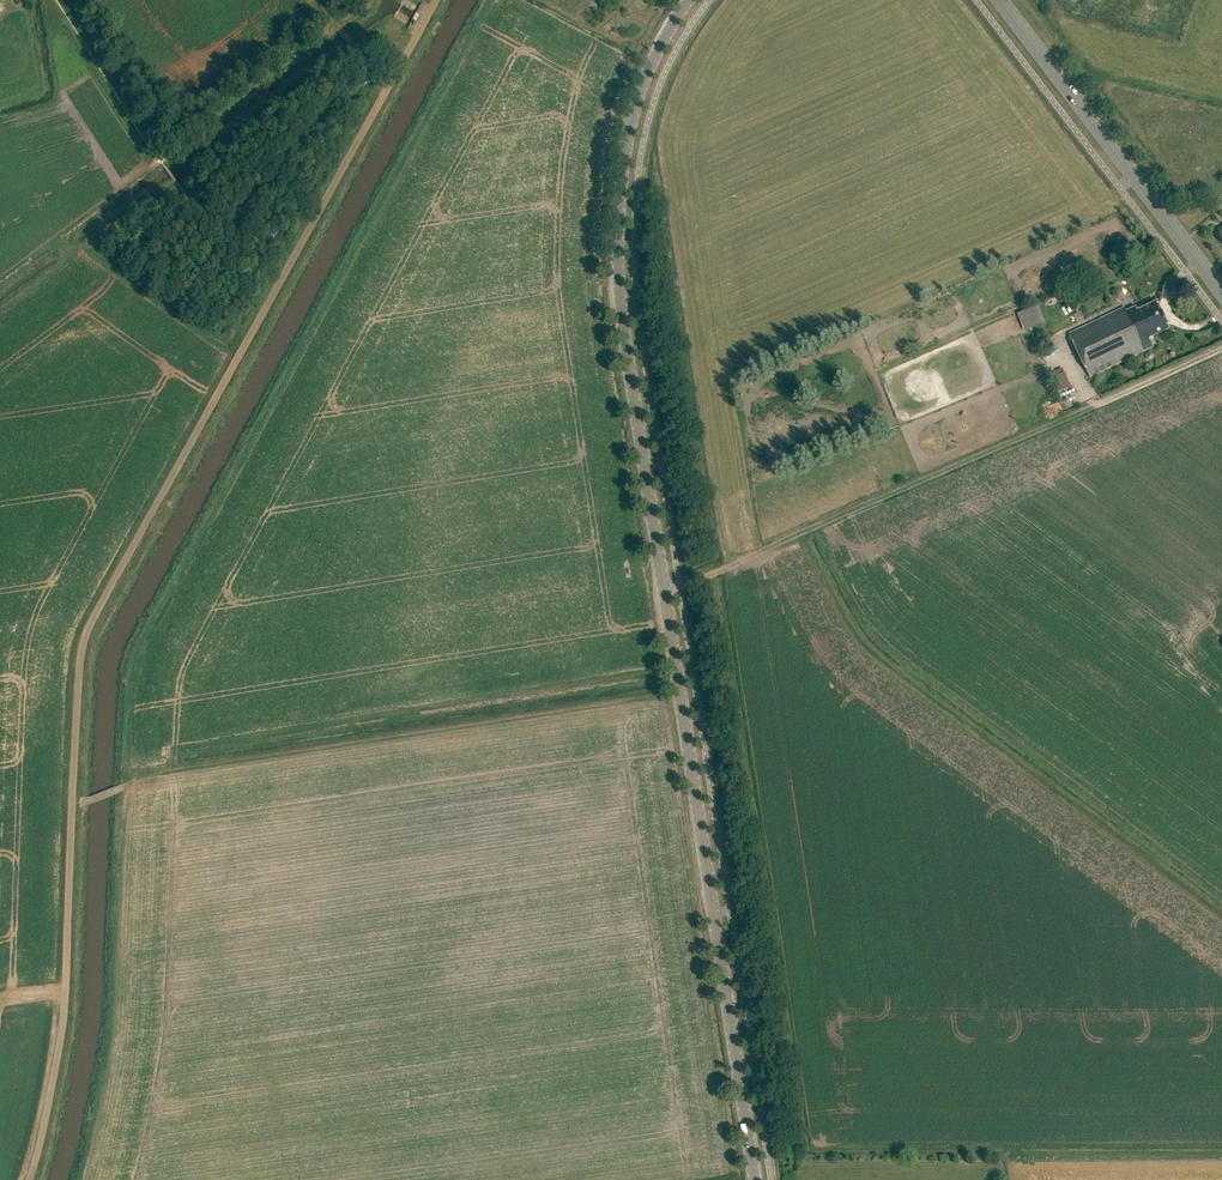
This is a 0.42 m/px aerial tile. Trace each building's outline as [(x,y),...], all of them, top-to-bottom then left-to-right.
[(1150,340),(1171,330),(1158,303),(1140,312),(1138,309),(1128,314),(1125,309),(1069,336),(1091,379),(1154,348),(1150,340)] [(1085,317),(1079,304),(1073,306),(1079,320),(1085,317)] [(1027,330),(1047,323),(1041,306),(1021,313),(1027,330)] [(1056,387),(1062,384),(1058,377),(1052,380),(1056,387)]
